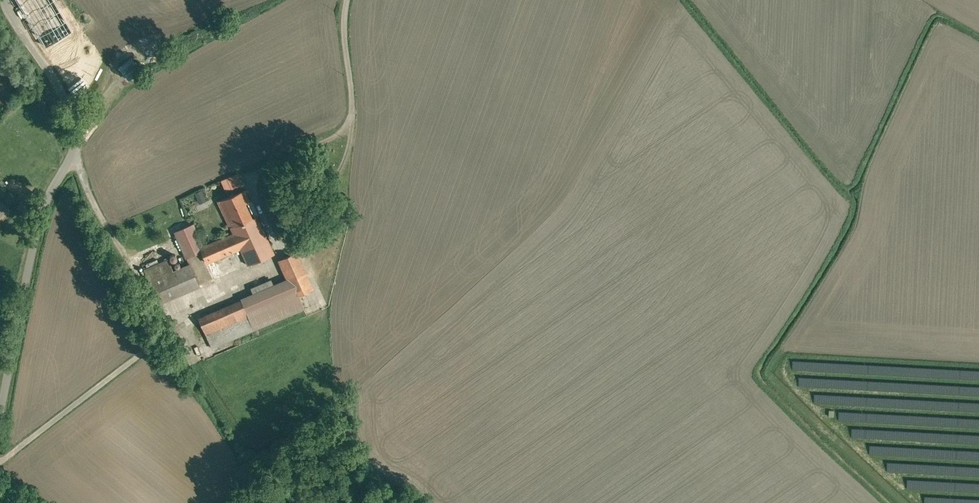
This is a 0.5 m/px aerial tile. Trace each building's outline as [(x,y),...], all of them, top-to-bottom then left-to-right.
[(21,12),(27,20),(44,8),(38,0),(12,0),(21,12)] [(130,80),(140,73),(130,59),(120,66),(130,80)] [(319,166),(315,170),(318,174),(323,170),(319,166)] [(238,173),(222,180),(227,190),(242,184),(238,173)] [(202,190),(196,193),(200,202),(206,200),(202,190)] [(245,190),(219,200),(232,227),(253,217),(246,203),(250,200),(245,190)] [(253,217),(232,227),(234,233),(241,248),(249,264),(275,253),(257,215),(253,217)] [(234,233),(204,246),(194,224),(176,232),(190,263),(200,285),(222,276),(214,259),(241,248),(234,233)] [(297,251),(282,258),(292,278),(306,272),(297,251)] [(174,270),(169,259),(145,269),(160,303),(177,295),(200,285),(190,263),(174,270)] [(272,280),(252,288),(255,294),(242,299),(244,305),(256,329),(305,308),(299,295),(314,289),(306,272),(292,278),(275,285),(272,280)] [(244,305),(202,323),(207,335),(212,347),(256,329),(244,305)]
